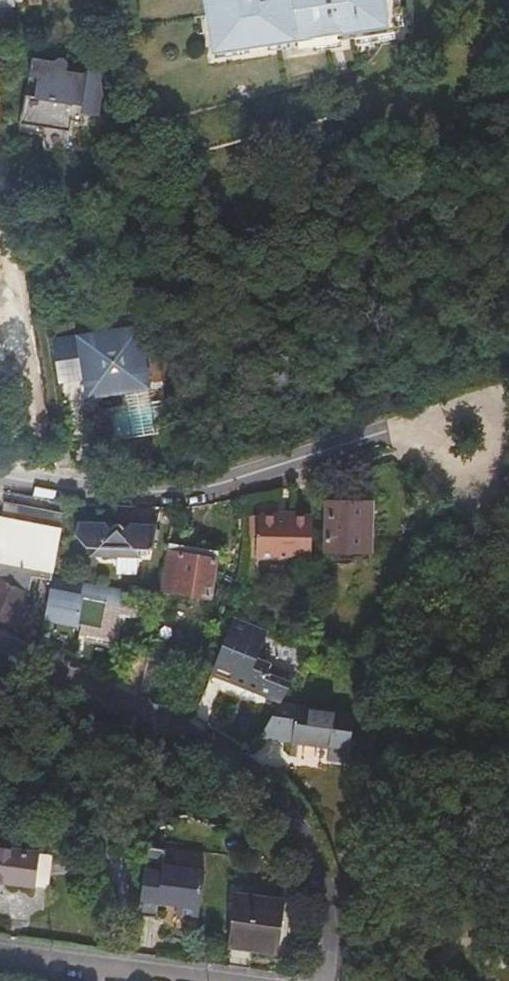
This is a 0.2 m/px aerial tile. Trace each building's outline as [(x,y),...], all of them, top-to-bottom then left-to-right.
[(213,61),(249,55),(249,49),(231,52),(230,45),(219,47),(212,0),(204,0),(213,61)] [(219,47),(230,45),(231,52),(249,49),(265,47),(289,43),(293,43),(294,49),(311,46),(340,42),(354,39),(394,33),(398,33),(397,28),(395,16),(393,0),(212,0),(219,47)] [(395,40),(394,33),(354,39),(355,46),(395,40)] [(341,48),(340,42),(311,46),(312,53),(341,48)] [(290,49),(289,43),(265,47),(266,53),(290,49)] [(30,56),(27,74),(36,75),(33,94),(26,93),(22,118),(44,122),(65,125),(66,116),(79,118),(79,111),(95,111),(96,66),(86,65),(82,72),(62,69),(64,65),(65,61),(63,58),(60,56),(55,56),(52,59),(30,56)] [(36,75),(27,74),(25,88),(22,87),(22,90),(21,94),(21,98),(20,102),(19,106),(19,110),(19,115),(18,119),(18,123),(18,127),(43,131),(44,122),(22,118),(26,93),(33,94),(36,75)] [(137,327),(51,340),(57,382),(82,378),(83,383),(85,397),(99,395),(122,392),(147,388),(137,327)] [(85,397),(83,383),(78,384),(81,403),(100,400),(99,395),(85,397)] [(154,433),(147,388),(122,392),(125,411),(145,408),(148,428),(128,431),(129,437),(154,433)] [(145,408),(125,411),(128,431),(148,428),(145,408)] [(325,553),(369,554),(370,504),(326,503),(325,553)] [(7,507),(5,522),(60,532),(62,517),(7,507)] [(255,559),(310,561),(311,518),(259,516),(258,536),(257,535),(257,539),(256,539),(255,559)] [(52,578),(60,532),(5,522),(0,521),(0,621),(22,632),(34,607),(19,600),(24,590),(25,591),(30,577),(39,579),(37,592),(49,594),(52,582),(52,578)] [(97,551),(104,558),(127,559),(135,552),(152,552),(157,528),(129,527),(124,531),(123,530),(123,529),(122,528),(121,528),(120,527),(119,526),(118,526),(117,526),(115,526),(114,527),(113,527),(112,528),(111,529),(111,530),(110,531),(105,526),(78,525),(75,537),(87,550),(97,551)] [(168,547),(216,555),(216,549),(169,541),(168,547)] [(168,547),(158,591),(208,599),(216,555),(168,547)] [(123,591),(52,578),(52,582),(49,594),(44,620),(101,631),(106,605),(119,608),(123,591)] [(233,618),(211,674),(225,680),(235,684),(260,694),(267,675),(271,666),(257,660),(268,633),(233,618)] [(146,650),(138,691),(156,699),(162,685),(170,656),(146,650)] [(267,675),(260,694),(281,703),(284,697),(291,685),(267,675)] [(281,703),(268,726),(290,730),(287,746),(295,747),(297,735),(327,740),(325,753),(346,757),(355,709),(284,697),(281,703)] [(166,850),(146,848),(137,916),(157,919),(159,904),(177,906),(176,914),(199,917),(204,873),(163,867),(166,850)] [(32,887),(36,856),(0,852),(0,883),(32,887)] [(283,903),(235,897),(228,947),(277,954),(283,903)] [(283,903),(277,954),(284,955),(290,904),(283,903)]
